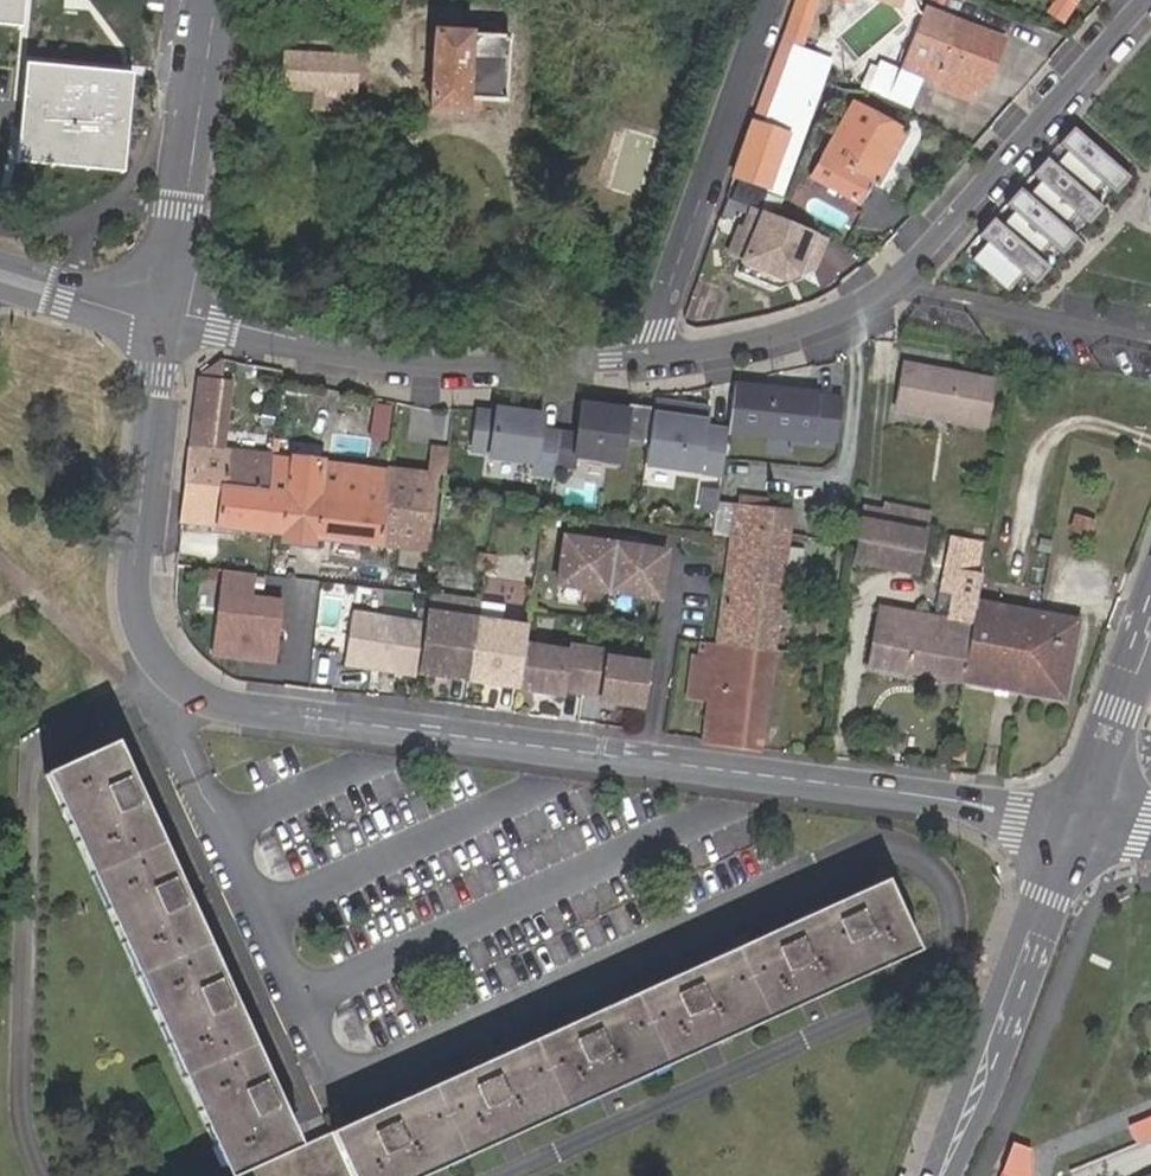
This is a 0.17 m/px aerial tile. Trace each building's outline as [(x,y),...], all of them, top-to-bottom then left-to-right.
[(800,49),(818,0),(798,0),(735,178),(770,189),(782,193),(830,60),(800,49)] [(904,9),(907,0),(879,0),(904,9)] [(1005,37),(926,7),(910,48),(944,61),(934,86),(972,101),(978,85),(985,88),(1005,37)] [(473,33),(434,30),(430,111),(468,112),(469,97),(505,99),(507,38),(474,35),(473,33)] [(355,93),(357,55),(286,52),(284,90),(316,91),(355,93)] [(921,78),(880,61),(868,90),(910,107),(921,78)] [(355,109),(355,93),(316,91),(315,107),(355,109)] [(590,100),(575,94),(568,112),(583,118),(590,100)] [(907,132),(852,102),(811,177),(858,204),(870,181),(878,185),(907,132)] [(1062,227),(1074,214),(1087,225),(1101,208),(1089,197),(1101,184),(1113,194),(1128,178),(1071,128),(1057,145),(1065,152),(1053,166),(1045,158),(1030,175),(1039,182),(1027,196),(1018,189),(1004,205),(1012,213),(1000,226),(992,219),(977,236),(986,243),(971,260),(1007,291),(1021,274),(1034,285),(1048,268),(1036,258),(1048,244),(1060,255),(1075,238),(1062,227)] [(825,240),(754,212),(746,231),(757,235),(746,264),(740,277),(771,289),(813,270),(825,240)] [(757,235),(746,231),(741,229),(730,257),(746,264),(757,235)] [(994,381),(907,364),(900,409),(986,425),(994,381)] [(211,366),(196,377),(185,478),(269,488),(273,456),(222,449),(214,447),(223,380),(224,367),(211,366)] [(230,381),(223,380),(214,447),(222,449),(230,381)] [(747,432),(754,386),(734,383),(728,429),(747,432)] [(838,441),(842,400),(818,397),(819,394),(754,386),(747,432),(815,441),(815,438),(838,441)] [(722,473),(728,429),(707,427),(710,408),(654,400),(653,406),(649,437),(646,462),(722,473)] [(653,406),(629,402),(629,409),(625,434),(649,437),(653,406)] [(625,434),(629,409),(582,403),(577,434),(559,431),(555,463),(575,466),(576,456),(622,462),(625,434)] [(555,463),(559,431),(541,429),(543,413),(496,407),(496,412),(478,409),(472,449),(490,452),(490,457),(535,463),(534,472),(553,475),(555,463)] [(443,475),(447,447),(429,445),(426,473),(436,474),(443,475)] [(269,488),(185,478),(179,523),(282,534),(282,541),(315,545),(316,538),(428,551),(436,474),(426,473),(390,469),(389,472),(327,465),(327,461),(291,456),(291,458),(273,456),(269,488)] [(717,511),(720,494),(707,492),(705,510),(717,511)] [(899,524),(926,530),(930,512),(885,504),(881,522),(863,518),(855,562),(890,569),(899,524)] [(792,513),(737,505),(732,536),(717,639),(774,648),(792,513)] [(1095,538),(1098,518),(1074,514),(1070,533),(1095,538)] [(918,574),(926,530),(899,524),(890,569),(918,574)] [(983,572),(988,543),(953,535),(949,566),(983,572)] [(612,597),(618,547),(565,540),(558,590),(612,597)] [(640,602),(646,551),(618,547),(612,597),(640,602)] [(496,572),(500,556),(478,550),(474,567),(496,572)] [(662,604),(668,565),(657,567),(654,565),(668,563),(669,554),(646,551),(640,602),(662,604)] [(871,665),(962,681),(977,600),(983,572),(949,566),(940,615),(882,605),(871,665)] [(252,597),(255,572),(222,568),(212,658),(275,665),(283,601),(252,597)] [(977,600),(962,681),(1065,699),(1080,620),(977,600)] [(418,673),(426,620),(353,609),(344,665),(417,677),(418,673)] [(480,619),(427,612),(426,620),(418,673),(472,681),(480,619)] [(532,627),(480,619),(472,681),(524,689),(530,646),(532,627)] [(704,739),(761,747),(774,648),(717,639),(717,644),(701,642),(697,668),(690,667),(684,711),(707,714),(704,739)] [(572,652),(530,646),(524,689),(565,695),(566,688),(586,691),(592,649),(572,646),(572,652)] [(610,651),(592,649),(586,691),(603,694),(603,700),(626,703),(632,661),(610,657),(610,651)] [(653,664),(632,661),(626,703),(646,706),(653,664)] [(881,888),(299,1151),(111,739),(42,770),(226,1175),(401,1175),(908,947),(881,888)]
